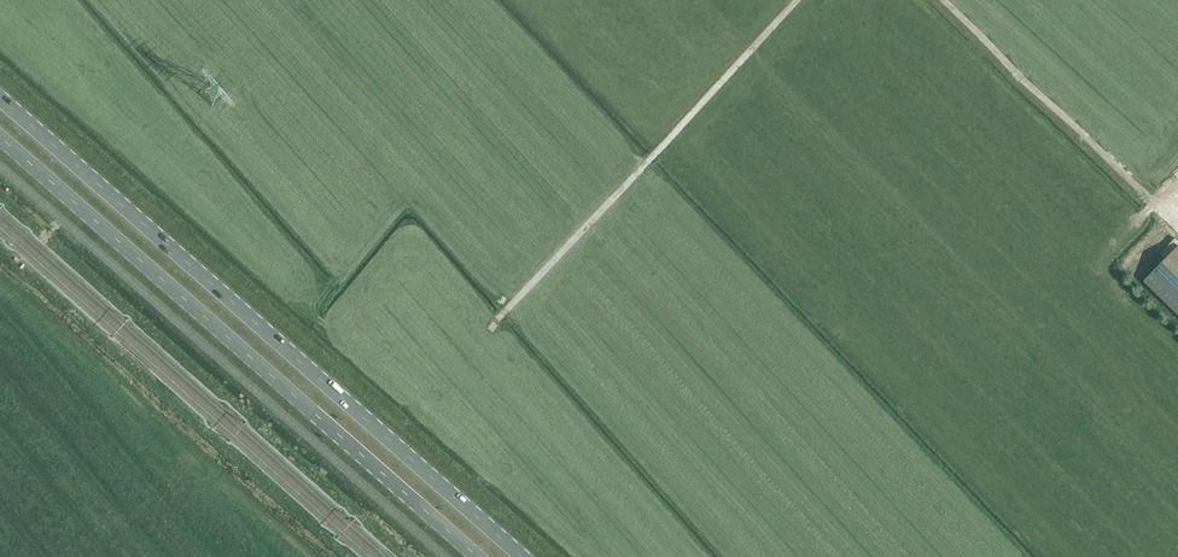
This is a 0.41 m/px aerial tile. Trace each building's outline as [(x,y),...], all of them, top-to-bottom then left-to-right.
[(1143,282),(1177,316),(1177,246),(1143,282)]
